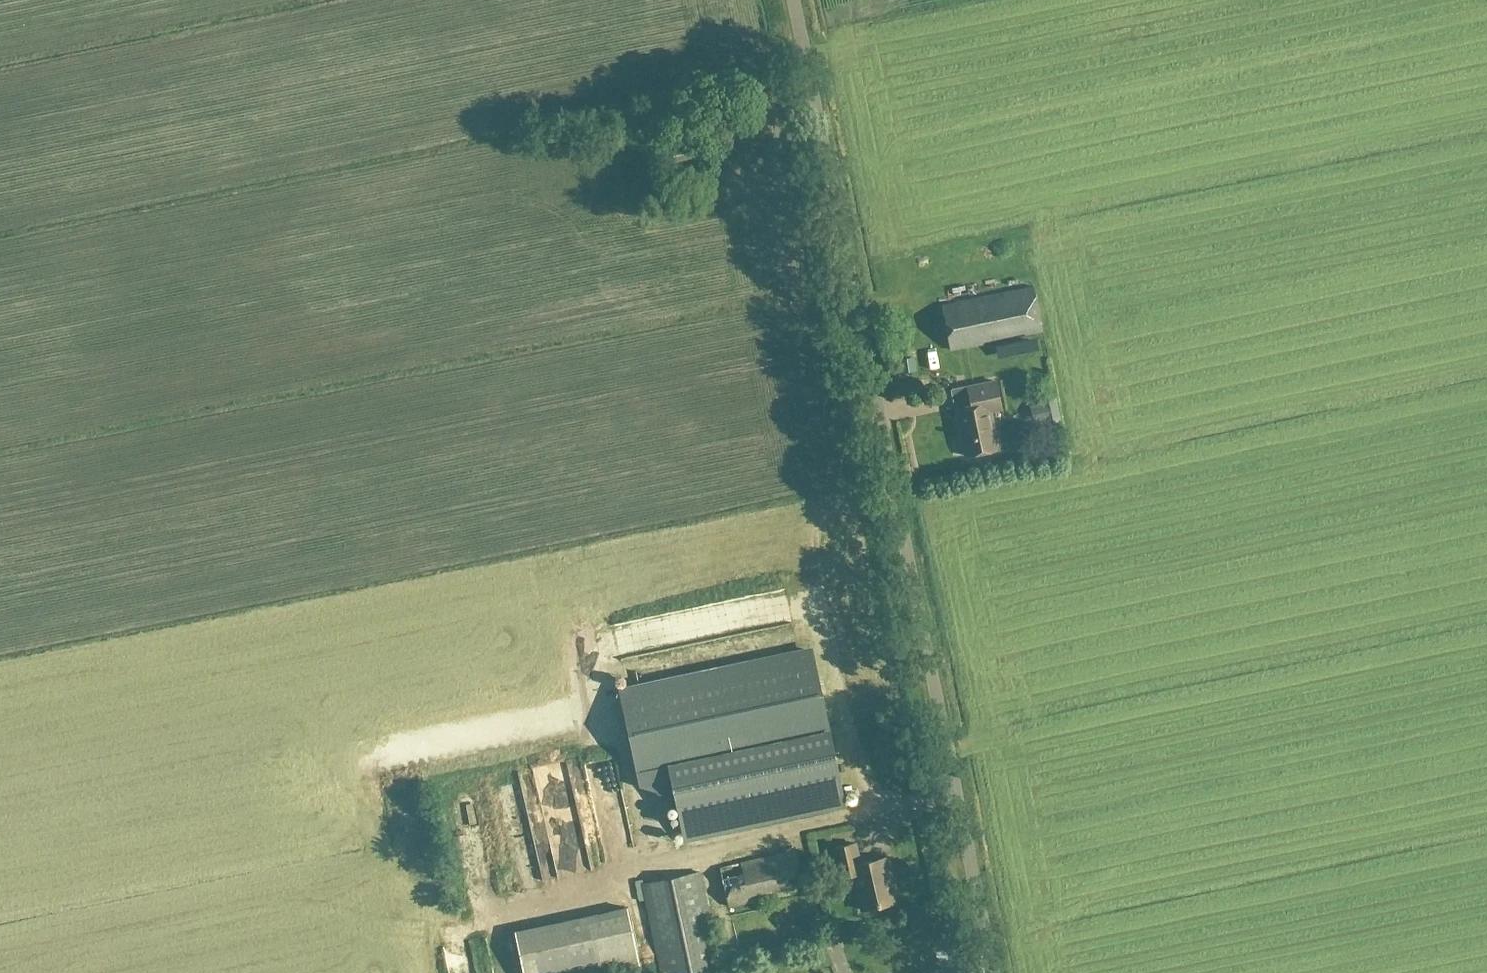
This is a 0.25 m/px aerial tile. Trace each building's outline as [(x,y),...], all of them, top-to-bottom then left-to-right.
[(951,351),(1042,332),(1033,287),(941,306),(951,351)] [(1001,411),(999,399),(995,382),(970,387),(974,404),(955,408),(965,457),(998,450),(990,413),(1001,411)] [(1059,423),(1055,398),(1039,401),(1040,406),(1029,407),(1032,423),(1043,421),(1044,426),(1059,423)] [(928,410),(929,422),(948,420),(947,408),(928,410)] [(719,607),(731,637),(747,631),(735,601),(719,607)] [(668,778),(683,844),(845,809),(828,730),(812,648),(617,689),(637,785),(668,778)] [(841,754),(844,783),(853,782),(850,753),(841,754)] [(557,766),(562,795),(577,792),(572,763),(557,766)] [(556,773),(539,775),(546,823),(564,820),(556,773)] [(624,782),(595,789),(598,801),(627,794),(624,782)] [(855,843),(832,848),(839,878),(853,875),(861,910),(895,902),(890,880),(893,880),(888,857),(860,864),(855,843)] [(728,907),(802,891),(793,853),(720,869),(728,907)] [(699,873),(644,884),(663,972),(720,972),(699,873)] [(523,971),(637,955),(630,904),(516,921),(523,971)]
